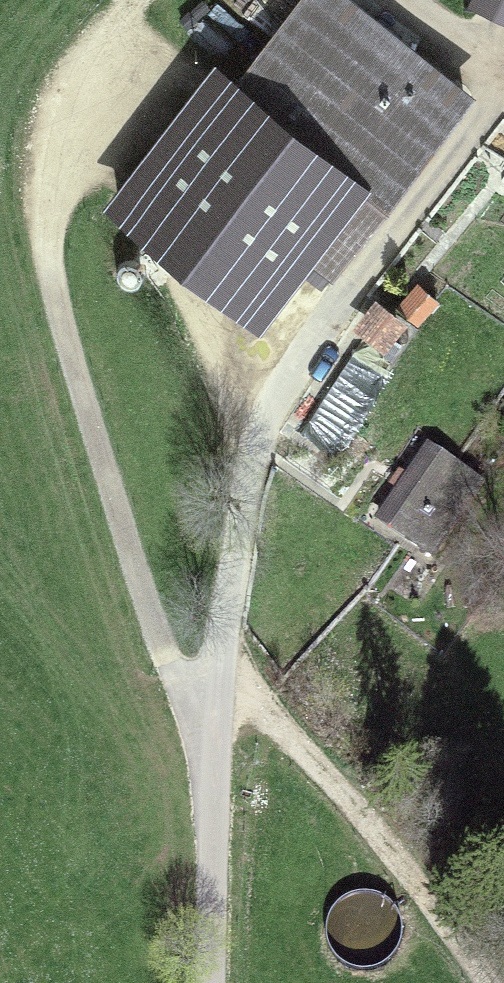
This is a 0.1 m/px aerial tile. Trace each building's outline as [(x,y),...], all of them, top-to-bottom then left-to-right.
[(470,11),(503,27),(503,0),(476,0),(470,11)] [(217,62),(106,205),(262,325),(373,182),(217,62)] [(384,524),(433,560),(487,488),(438,451),(384,524)]
